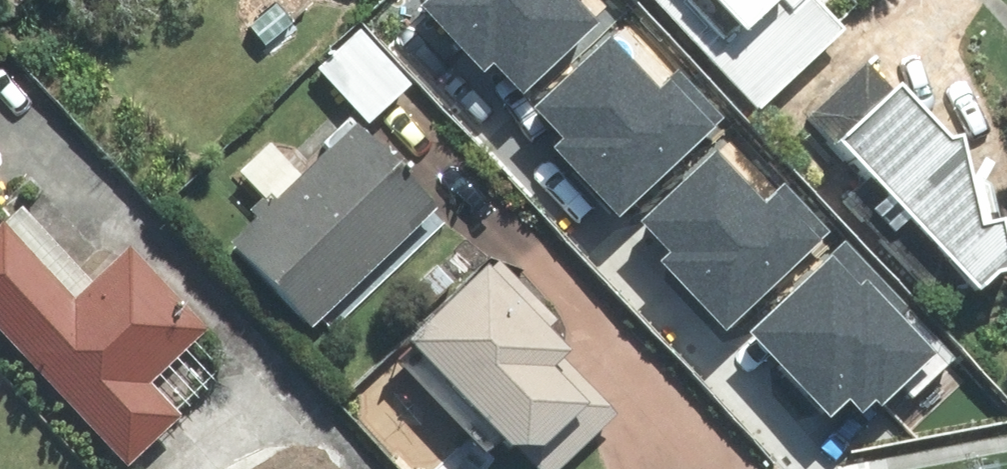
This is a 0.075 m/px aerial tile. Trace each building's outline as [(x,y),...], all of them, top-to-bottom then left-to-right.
[(523,90),(597,21),(577,0),(422,0),(421,1),(484,69),(495,59),(523,90)] [(762,103),(841,28),(835,22),(843,14),(831,0),(664,0),(762,103)] [(411,84),(361,30),(320,68),(369,122),(411,84)] [(557,147),(620,214),(722,118),(679,72),(661,88),(612,36),(537,107),(567,138),(557,147)] [(1006,268),(1006,222),(1006,220),(984,225),(964,135),(953,138),(902,83),(842,140),(982,289),(1004,269),(1006,268)] [(271,143),(242,171),(266,196),(252,209),(259,217),(233,242),(313,325),(438,207),(358,122),(302,175),(271,143)] [(664,260),(727,326),(828,231),(785,187),(766,205),(716,152),(644,221),(673,252),(664,260)] [(234,363),(131,253),(95,286),(23,208),(0,230),(0,324),(128,461),(234,363)] [(845,240),(749,331),(830,417),(851,398),(863,410),(877,398),(883,405),(903,386),(914,397),(956,358),(845,240)] [(403,360),(489,446),(503,433),(539,468),(560,468),(617,412),(563,358),(573,349),(550,327),(558,320),(499,262),(494,267),(490,263),(416,337),(421,342),(403,360)]
